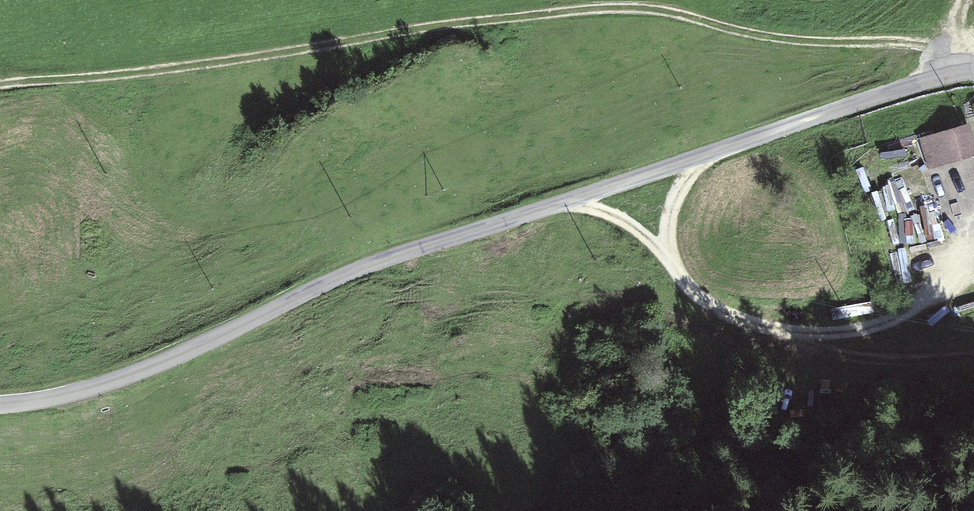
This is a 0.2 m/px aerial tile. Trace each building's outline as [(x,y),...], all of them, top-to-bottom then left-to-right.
[(919,193),(968,173),(955,140),(906,159),(919,193)]
